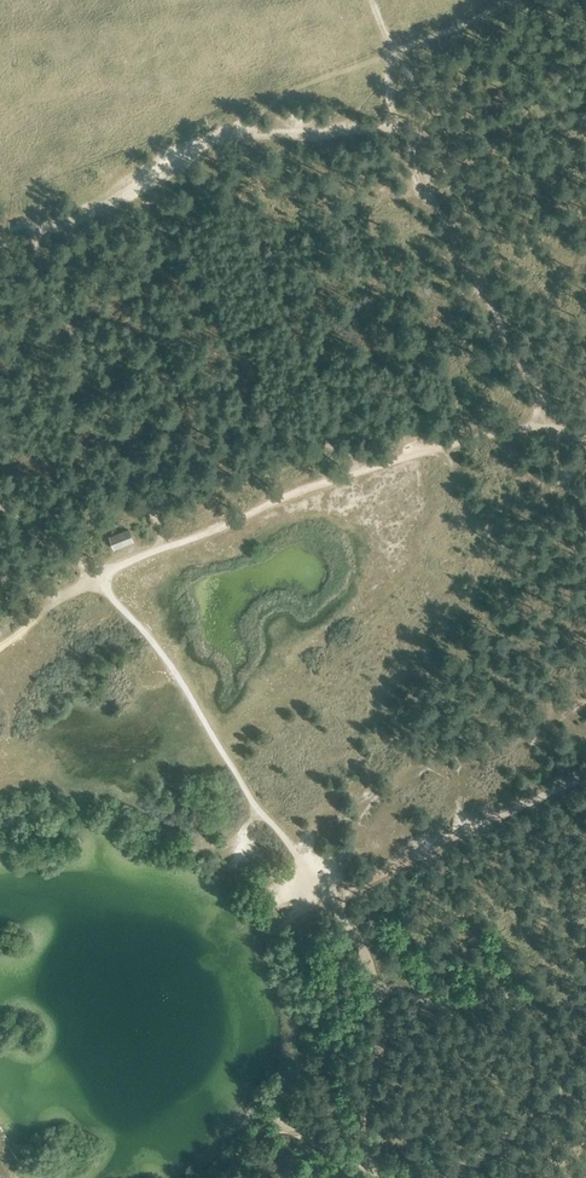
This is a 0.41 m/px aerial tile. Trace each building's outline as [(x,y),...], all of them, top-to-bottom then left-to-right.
[(110,535),(114,548),(135,540),(130,528),(110,535)]
